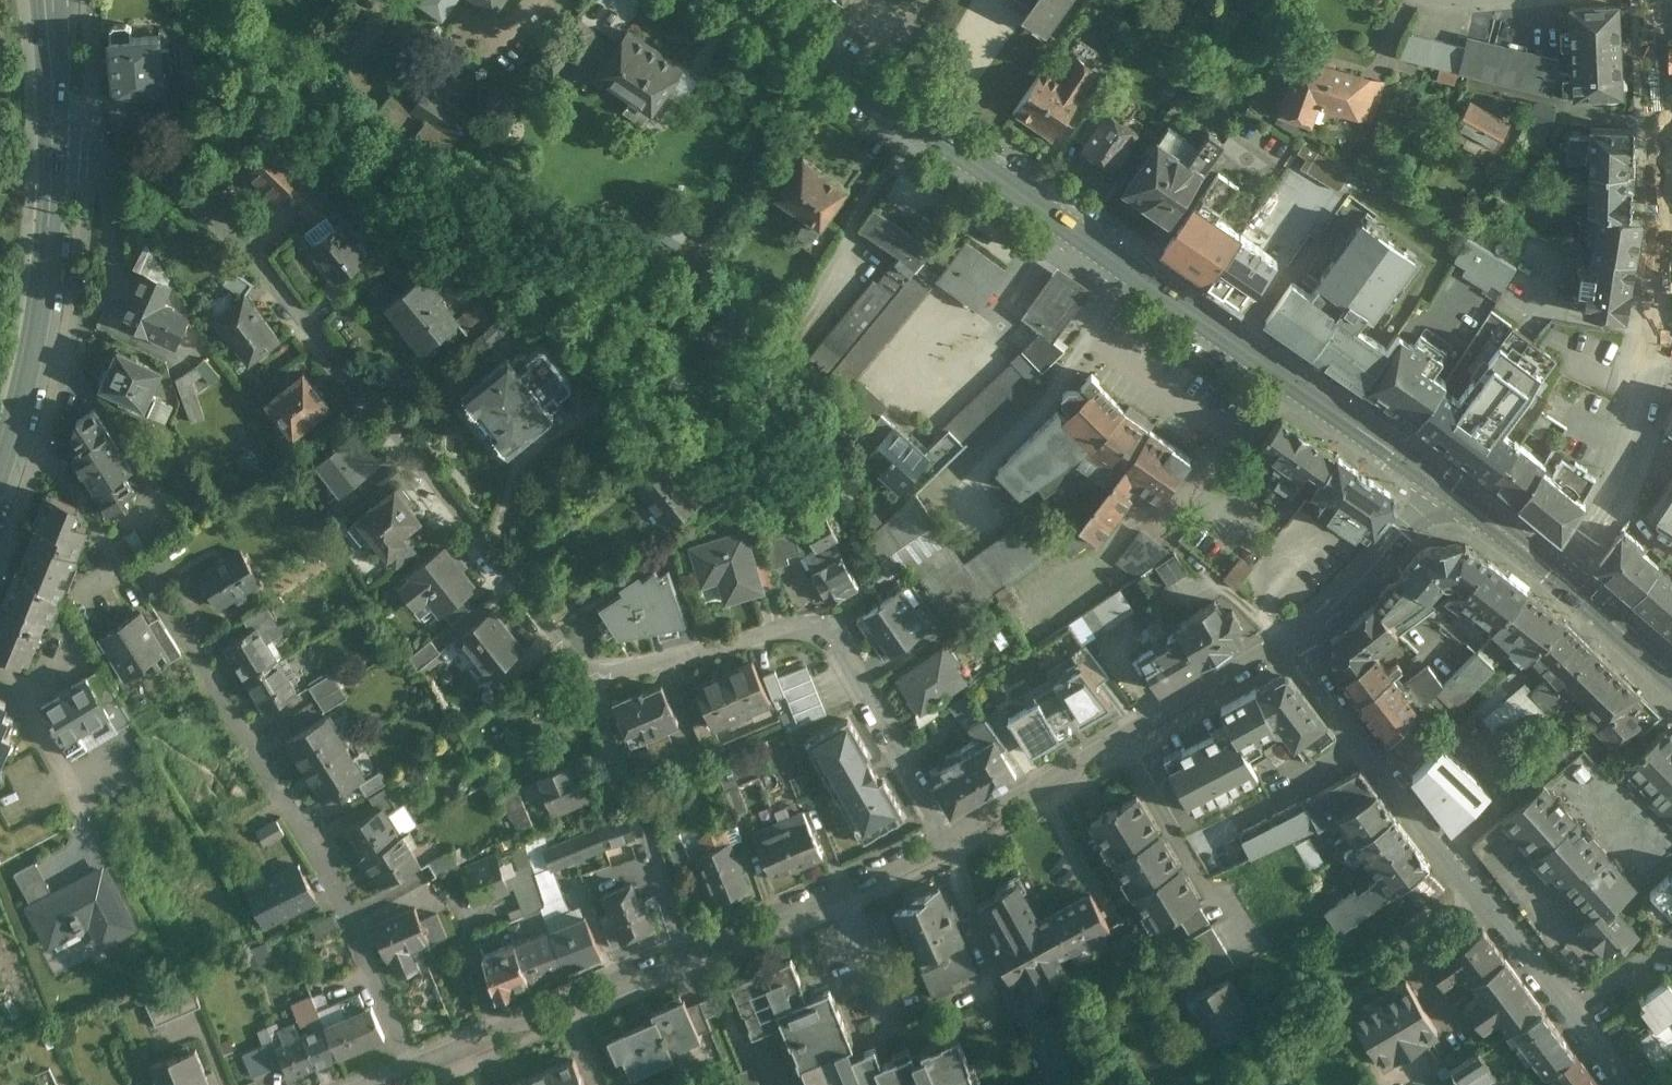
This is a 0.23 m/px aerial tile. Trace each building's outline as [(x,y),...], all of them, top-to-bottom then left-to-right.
[(420,2),(442,18),(454,0),(421,0),(420,2)] [(495,10),(502,0),(480,0),(495,10)] [(1031,5),(1022,18),(1046,35),(1071,0),(1024,0),(1031,5)] [(1617,5),(1570,8),(1574,76),(1574,97),(1574,98),(1603,96),(1608,99),(1612,99),(1617,98),(1621,95),(1624,90),(1624,86),(1623,81),(1620,77),(1617,5)] [(578,20),(540,63),(553,76),(569,58),(590,34),(592,32),(578,20)] [(160,39),(132,42),(131,31),(126,27),(113,28),(110,32),(110,43),(109,43),(114,98),(165,94),(163,79),(172,78),(169,51),(161,52),(160,39)] [(682,70),(628,33),(615,51),(590,34),(569,58),(651,115),(682,70)] [(1465,48),(1409,34),(1400,58),(1459,72),(1465,48)] [(1560,62),(1467,38),(1465,48),(1459,72),(1552,95),(1553,92),(1558,71),(1560,62)] [(190,39),(173,41),(176,67),(192,66),(190,39)] [(1060,83),(1044,71),(1046,68),(1044,68),(1013,114),(1052,141),(1099,71),(1078,57),(1060,83)] [(1346,77),(1299,61),(1288,93),(1287,92),(1278,116),(1309,127),(1316,106),(1356,119),(1364,94),(1360,92),(1364,80),(1347,75),(1346,77)] [(1574,76),(1558,71),(1553,92),(1558,95),(1566,97),(1574,97),(1574,76)] [(471,124),(428,93),(412,114),(412,115),(420,121),(417,126),(423,131),(416,142),(443,162),(471,124)] [(412,114),(391,98),(378,115),(400,131),(412,115),(412,114)] [(1510,128),(1470,103),(1460,121),(1452,134),(1453,135),(1465,142),(1469,137),(1495,153),(1510,128)] [(1554,109),(1534,104),(1527,118),(1528,118),(1548,123),(1551,124),(1554,109)] [(1087,114),(1074,136),(1087,145),(1102,124),(1087,114)] [(1137,135),(1108,115),(1102,124),(1087,145),(1084,150),(1086,152),(1082,157),(1095,166),(1098,160),(1112,170),(1116,165),(1118,167),(1132,146),(1130,145),(1137,135)] [(1450,115),(1439,133),(1451,139),(1453,135),(1452,134),(1460,121),(1450,115)] [(1548,123),(1528,118),(1522,130),(1545,137),(1548,123)] [(1187,163),(1175,154),(1186,139),(1170,128),(1126,190),(1143,202),(1143,203),(1160,215),(1161,214),(1170,221),(1202,175),(1203,175),(1224,145),(1208,134),(1187,163)] [(1634,130),(1591,128),(1590,135),(1569,134),(1568,144),(1569,144),(1568,161),(1589,161),(1589,172),(1634,175),(1635,156),(1633,156),(1634,130)] [(1545,137),(1522,130),(1513,148),(1543,155),(1543,154),(1541,154),(1545,137)] [(443,162),(416,142),(408,152),(438,169),(443,162)] [(277,143),(248,172),(275,199),(282,192),(303,171),(305,170),(277,143)] [(848,193),(803,162),(776,202),(807,225),(800,235),(798,241),(808,248),(813,244),(825,226),(848,193)] [(1354,171),(1341,163),(1326,184),(1339,193),(1354,171)] [(328,195),(303,171),(282,192),(307,216),(328,195)] [(1634,175),(1589,172),(1589,181),(1567,180),(1567,198),(1589,198),(1588,212),(1599,214),(1631,218),(1632,193),(1634,193),(1634,175)] [(1218,175),(1197,207),(1195,206),(1163,251),(1207,282),(1240,236),(1215,219),(1225,203),(1228,205),(1239,189),(1218,175)] [(1495,216),(1485,210),(1478,223),(1488,229),(1495,216)] [(911,237),(873,212),(859,234),(899,262),(909,249),(920,258),(927,248),(922,244),(934,226),(923,219),(911,237)] [(1631,218),(1599,214),(1596,233),(1590,232),(1588,246),(1594,247),(1592,256),(1635,262),(1637,249),(1639,238),(1641,220),(1631,218)] [(1416,260),(1363,222),(1320,282),(1373,320),(1416,260)] [(366,259),(338,223),(310,244),(338,281),(366,259)] [(1488,229),(1478,223),(1468,240),(1478,246),(1488,229)] [(837,234),(825,226),(813,244),(808,248),(803,254),(817,264),(837,234)] [(388,234),(373,250),(381,258),(396,243),(388,234)] [(1277,262),(1240,236),(1207,282),(1240,304),(1251,288),(1256,291),(1277,262)] [(1468,240),(1456,261),(1468,269),(1464,275),(1487,290),(1491,283),(1503,291),(1515,270),(1515,269),(1478,246),(1468,240)] [(169,278),(143,243),(132,268),(144,273),(167,282),(169,278)] [(1005,274),(965,246),(947,271),(943,277),(935,288),(974,316),(978,311),(979,311),(1005,274)] [(899,262),(877,291),(892,303),(925,262),(920,258),(909,249),(899,262)] [(947,271),(930,256),(925,262),(943,277),(947,271)] [(1635,262),(1592,256),(1591,265),(1585,264),(1583,278),(1589,279),(1586,297),(1629,304),(1631,286),(1632,286),(1633,276),(1635,262)] [(828,383),(845,398),(935,288),(943,277),(925,262),(892,303),(828,383)] [(252,282),(232,268),(223,281),(244,295),(246,294),(253,284),(255,285),(258,281),(254,278),(252,282)] [(1537,283),(1515,270),(1503,291),(1482,327),(1505,341),(1537,283)] [(1088,293),(1059,271),(1036,302),(1066,323),(1088,293)] [(135,293),(162,305),(171,284),(167,282),(144,273),(135,293)] [(457,317),(428,281),(421,287),(416,280),(415,281),(402,293),(387,305),(398,319),(404,314),(427,344),(428,345),(457,320),(458,319),(457,317)] [(1327,300),(1314,290),(1309,297),(1293,285),(1266,322),(1284,335),(1294,342),(1295,342),(1313,355),(1338,318),(1339,318),(1323,306),(1327,300)] [(874,289),(811,366),(828,383),(892,303),(877,291),(874,289)] [(162,305),(135,293),(121,324),(175,348),(189,317),(162,305)] [(246,294),(244,295),(215,317),(249,363),(280,339),(246,294)] [(479,300),(457,317),(458,319),(457,320),(472,339),(473,338),(494,319),(479,300)] [(1066,323),(1036,302),(1029,312),(1030,312),(1023,321),(1042,335),(1051,342),(1052,342),(1058,333),(1059,333),(1066,323)] [(494,319),(473,338),(483,348),(488,344),(489,345),(508,327),(507,326),(512,322),(502,312),(494,319)] [(1395,341),(1361,317),(1353,328),(1338,318),(1313,355),(1326,364),(1349,380),(1362,389),(1395,341)] [(1042,335),(1023,354),(1042,373),(1064,352),(1052,342),(1051,342),(1042,335)] [(1415,348),(1399,337),(1362,390),(1415,427),(1445,383),(1433,375),(1446,355),(1423,339),(1415,348)] [(540,346),(529,355),(528,353),(521,352),(512,359),(509,355),(463,392),(479,412),(474,416),(487,432),(492,428),(508,449),(529,432),(530,434),(540,426),(539,424),(554,412),(551,409),(560,402),(561,395),(560,393),(571,385),(572,380),(566,371),(553,354),(546,347),(540,346)] [(161,371),(118,352),(109,371),(105,369),(99,383),(103,385),(101,388),(121,397),(118,403),(141,413),(161,371)] [(1013,367),(937,440),(955,458),(1042,373),(1023,354),(1012,365),(1013,367)] [(1522,373),(1512,389),(1519,394),(1499,422),(1514,433),(1521,423),(1531,430),(1541,414),(1562,375),(1530,361),(1522,373)] [(1522,373),(1510,364),(1499,379),(1512,389),(1522,373)] [(304,373),(267,401),(280,416),(275,421),(289,437),(330,405),(321,394),(323,392),(315,382),(313,384),(304,373)] [(1071,414),(1064,421),(1058,414),(998,473),(1021,496),(1034,487),(1082,452),(1085,455),(1124,415),(1125,414),(1098,387),(1097,387),(1099,384),(1092,376),(1085,383),(1077,375),(1070,382),(1070,391),(1063,398),(1062,404),(1071,414)] [(1483,402),(1478,409),(1479,410),(1476,415),(1494,428),(1499,422),(1519,394),(1512,389),(1499,379),(1483,402)] [(1494,428),(1476,415),(1479,410),(1478,409),(1483,402),(1469,392),(1461,404),(1449,395),(1422,431),(1468,465),(1494,429),(1494,428)] [(88,478),(123,456),(94,411),(76,423),(81,430),(72,436),(82,452),(74,457),(88,478)] [(1124,415),(1085,455),(1102,466),(1118,477),(1149,432),(1124,415)] [(881,420),(857,447),(870,458),(893,431),(881,420)] [(1311,440),(1295,429),(1294,429),(1282,421),(1269,437),(1268,437),(1267,438),(1268,439),(1258,452),(1278,466),(1275,471),(1283,477),(1274,491),(1267,501),(1280,510),(1281,511),(1288,501),(1294,505),(1304,490),(1299,486),(1302,482),(1309,472),(1323,482),(1338,459),(1324,449),(1324,450),(1311,441),(1311,440)] [(1499,422),(1494,428),(1494,429),(1468,465),(1490,482),(1504,462),(1509,466),(1520,447),(1531,430),(1521,423),(1514,433),(1499,422)] [(924,458),(893,431),(870,458),(866,462),(901,494),(917,476),(913,472),(924,460),(925,459),(924,458)] [(1190,461),(1149,432),(1118,477),(1134,487),(1160,503),(1172,486),(1190,461)] [(356,433),(316,464),(339,493),(340,494),(351,486),(379,463),(356,433)] [(955,458),(937,440),(936,440),(938,442),(924,458),(925,459),(924,460),(926,464),(925,465),(937,476),(955,458)] [(1509,466),(1508,466),(1504,462),(1490,482),(1519,506),(1530,489),(1542,470),(1544,466),(1520,447),(1509,466)] [(1082,452),(1034,487),(1045,500),(1075,477),(1087,487),(1102,466),(1085,455),(1082,452)] [(1278,466),(1258,452),(1244,470),(1274,491),(1283,477),(1275,471),(1278,466)] [(123,456),(88,478),(96,491),(95,491),(111,516),(129,505),(124,497),(134,491),(124,475),(132,470),(123,456)] [(685,476),(670,458),(639,483),(669,520),(706,491),(690,472),(685,476)] [(1338,459),(1323,482),(1314,495),(1319,499),(1315,505),(1309,501),(1306,499),(1286,524),(1284,528),(1297,537),(1304,527),(1323,540),(1335,523),(1330,519),(1331,516),(1335,509),(1351,520),(1375,485),(1338,459)] [(1563,460),(1552,478),(1542,470),(1530,489),(1519,506),(1521,508),(1561,541),(1584,506),(1585,504),(1583,503),(1596,480),(1585,474),(1587,470),(1576,463),(1573,467),(1563,460)] [(1323,482),(1309,472),(1302,482),(1299,486),(1304,490),(1294,505),(1288,501),(1281,511),(1280,510),(1275,516),(1286,524),(1306,499),(1309,501),(1314,495),(1323,482)] [(1118,477),(1080,529),(1089,537),(1100,544),(1131,501),(1125,498),(1134,487),(1118,477)] [(1645,523),(1671,539),(1671,478),(1645,523)] [(401,485),(397,488),(396,487),(358,517),(359,518),(349,526),(362,542),(372,534),(398,566),(417,551),(402,533),(421,518),(409,504),(413,501),(401,485)] [(1391,496),(1375,485),(1351,520),(1335,509),(1331,516),(1356,534),(1365,521),(1379,530),(1393,513),(1391,496)] [(351,486),(340,494),(339,493),(328,501),(337,513),(359,496),(351,486)] [(76,508),(47,496),(33,529),(41,532),(34,548),(30,546),(20,571),(58,599),(86,530),(70,524),(76,508)] [(915,497),(870,541),(873,594),(910,569),(947,544),(915,497)] [(789,513),(774,518),(776,524),(762,528),(774,566),(789,561),(787,555),(801,551),(789,513)] [(838,537),(826,514),(804,526),(816,548),(811,550),(817,562),(811,565),(814,570),(813,571),(831,601),(858,586),(833,539),(838,537)] [(1027,522),(963,568),(987,602),(1052,555),(1027,522)] [(744,529),(693,545),(701,571),(717,566),(726,597),(754,588),(762,586),(754,561),(744,529)] [(1089,537),(1080,529),(1076,538),(1062,548),(1069,559),(1091,544),(1087,540),(1089,537)] [(1643,548),(1624,531),(1599,566),(1600,573),(1632,602),(1660,570),(1639,552),(1643,548)] [(1142,534),(1119,564),(1138,578),(1171,556),(1142,534)] [(963,568),(947,544),(910,569),(950,629),(987,602),(963,568)] [(444,546),(409,574),(413,578),(399,588),(415,608),(428,597),(442,614),(443,613),(465,595),(476,587),(462,569),(463,569),(462,568),(461,568),(457,563),(457,562),(456,561),(444,546)] [(1443,549),(1450,588),(1452,587),(1454,586),(1466,594),(1467,595),(1489,563),(1466,547),(1465,548),(1462,546),(1443,549)] [(1450,588),(1443,549),(1424,551),(1422,553),(1421,553),(1400,578),(1429,603),(1445,586),(1447,588),(1450,588)] [(240,551),(200,577),(219,607),(260,581),(240,551)] [(1188,574),(1176,555),(1156,568),(1168,588),(1188,574)] [(679,597),(653,557),(630,572),(638,583),(607,605),(609,609),(608,610),(611,615),(613,614),(625,633),(679,597)] [(776,587),(766,557),(754,561),(762,586),(754,588),(755,593),(776,587)] [(1251,570),(1241,562),(1227,583),(1235,590),(1251,570)] [(1527,593),(1489,563),(1467,595),(1466,594),(1450,598),(1446,601),(1447,602),(1461,613),(1464,609),(1493,631),(1527,593)] [(0,612),(0,657),(10,661),(12,655),(28,661),(45,620),(52,623),(61,601),(58,599),(20,571),(17,570),(0,612)] [(1660,570),(1632,602),(1671,636),(1671,581),(1660,570)] [(1375,607),(1398,638),(1399,638),(1428,616),(1437,609),(1400,578),(1375,607)] [(1014,596),(1009,587),(996,596),(1004,609),(1013,604),(1014,596)] [(902,588),(857,620),(868,635),(867,635),(870,639),(915,607),(902,588)] [(1120,591),(1069,625),(1084,645),(1135,614),(1120,591)] [(1565,623),(1527,593),(1493,631),(1526,662),(1531,658),(1565,623)] [(465,595),(443,613),(452,623),(474,606),(465,595)] [(1493,631),(1464,609),(1461,613),(1447,602),(1437,609),(1428,616),(1477,655),(1478,654),(1493,640),(1489,636),(1493,631)] [(1214,603),(1188,618),(1189,619),(1176,627),(1179,631),(1180,631),(1201,666),(1201,665),(1202,666),(1214,659),(1230,650),(1230,649),(1243,642),(1235,628),(1241,624),(1233,611),(1222,618),(1214,603)] [(266,606),(243,620),(251,632),(257,628),(258,629),(274,619),(266,606)] [(1398,638),(1375,607),(1374,606),(1349,628),(1351,630),(1332,645),(1330,657),(1333,671),(1341,682),(1375,656),(1398,638)] [(915,607),(870,639),(873,644),(874,643),(884,658),(929,627),(915,607)] [(493,609),(456,638),(488,678),(525,648),(524,647),(521,649),(511,635),(513,634),(512,633),(510,634),(504,626),(506,625),(505,624),(503,625),(492,612),(494,610),(493,609)] [(140,613),(99,639),(126,682),(146,669),(145,666),(164,654),(169,663),(182,655),(165,629),(154,636),(140,613)] [(1593,651),(1565,623),(1531,658),(1551,679),(1532,697),(1529,692),(1489,729),(1509,752),(1573,696),(1570,690),(1569,689),(1565,680),(1593,651)] [(251,632),(224,649),(245,682),(278,662),(258,629),(257,628),(251,632)] [(1179,631),(1167,638),(1168,641),(1138,658),(1158,691),(1200,667),(1200,666),(1201,666),(1180,631),(1179,631)] [(440,652),(431,640),(410,657),(418,670),(440,652)] [(1509,655),(1493,640),(1478,654),(1494,669),(1509,655)] [(949,646),(900,679),(922,710),(938,699),(940,701),(944,698),(942,696),(964,681),(954,667),(960,663),(949,646)] [(1639,695),(1593,651),(1565,680),(1569,689),(1570,690),(1599,719),(1598,719),(1606,726),(1639,695)] [(1444,688),(1437,695),(1453,710),(1494,669),(1478,654),(1477,655),(1444,688)] [(1388,672),(1375,656),(1341,682),(1358,705),(1393,679),(1402,672),(1398,666),(1388,672)] [(752,661),(724,674),(741,714),(770,701),(752,661)] [(297,694),(278,662),(245,682),(265,714),(297,694)] [(783,672),(798,723),(825,716),(811,665),(783,672)] [(1429,668),(1401,689),(1419,713),(1437,695),(1444,688),(1429,668)] [(132,720),(102,669),(87,678),(108,714),(118,729),(132,721),(132,720)] [(332,674),(310,688),(317,701),(340,687),(332,674)] [(724,674),(695,686),(712,726),(741,714),(724,674)] [(73,689),(42,707),(72,756),(87,748),(77,732),(108,714),(87,678),(72,687),(73,689)] [(1271,684),(1257,692),(1256,691),(1240,699),(1222,709),(1232,727),(1242,745),(1263,733),(1266,738),(1276,733),(1284,734),(1294,748),(1325,726),(1291,680),(1290,681),(1282,679),(1281,678),(1271,684)] [(1401,689),(1393,679),(1358,705),(1388,744),(1419,713),(1401,689)] [(632,743),(676,724),(659,684),(615,702),(632,743)] [(340,687),(317,701),(324,711),(323,712),(323,713),(347,698),(340,687)] [(1046,689),(1033,697),(1033,698),(1017,707),(1020,712),(1008,719),(1030,755),(1071,731),(1046,689)] [(1661,718),(1639,696),(1639,695),(1606,726),(1598,719),(1589,727),(1590,728),(1613,750),(1615,752),(1624,743),(1637,731),(1641,736),(1661,718)] [(695,698),(684,703),(694,727),(706,722),(695,698)] [(0,701),(0,760),(1,760),(11,737),(7,735),(13,719),(1,714),(6,703),(0,701)] [(326,717),(286,742),(305,772),(345,747),(326,717)] [(1005,747),(985,719),(969,729),(975,740),(977,740),(981,746),(994,739),(1001,750),(1005,747)] [(851,722),(809,745),(863,842),(904,820),(851,722)] [(1242,745),(1232,727),(1165,761),(1193,814),(1259,779),(1242,745)] [(1667,729),(1622,772),(1671,822),(1671,733),(1667,729)] [(716,734),(700,741),(703,748),(709,746),(711,750),(721,745),(716,734)] [(1431,734),(1401,761),(1413,778),(1443,747),(1431,734)] [(994,739),(981,746),(977,740),(975,740),(961,749),(988,794),(1016,777),(1001,750),(994,739)] [(345,747),(305,772),(323,801),(363,776),(345,747)] [(1468,773),(1444,750),(1445,749),(1443,747),(1413,778),(1429,799),(1428,800),(1435,808),(1468,773)] [(961,749),(946,758),(951,766),(941,772),(945,779),(934,785),(951,815),(988,794),(961,749)] [(610,762),(604,750),(596,754),(603,766),(610,762)] [(1622,772),(1613,781),(1583,750),(1543,785),(1574,820),(1576,819),(1602,848),(1600,849),(1634,887),(1671,852),(1671,822),(1622,772)] [(583,760),(539,779),(540,781),(550,807),(553,816),(598,797),(583,760)] [(381,771),(358,785),(366,796),(388,782),(381,771)] [(1360,773),(1261,825),(1273,849),(1321,827),(1327,824),(1336,819),(1342,816),(1376,795),(1360,773)] [(1489,794),(1468,773),(1435,808),(1440,815),(1452,832),(1489,794)] [(540,781),(523,788),(528,801),(537,798),(543,810),(550,807),(540,781)] [(1596,914),(1609,903),(1620,893),(1623,896),(1634,887),(1600,849),(1602,848),(1576,819),(1574,820),(1543,785),(1543,784),(1503,819),(1529,848),(1534,844),(1540,851),(1532,858),(1549,877),(1554,872),(1561,881),(1560,882),(1585,910),(1590,906),(1596,914)] [(748,811),(738,786),(725,791),(734,817),(748,811)] [(399,790),(389,797),(396,808),(396,809),(404,804),(407,802),(399,790)] [(518,790),(499,798),(519,830),(533,825),(518,790)] [(1376,795),(1342,816),(1336,819),(1327,824),(1333,834),(1342,828),(1348,836),(1336,845),(1343,854),(1344,853),(1393,817),(1376,795)] [(1130,798),(1081,827),(1103,863),(1106,862),(1151,834),(1130,798)] [(383,809),(346,832),(364,860),(409,832),(418,827),(404,804),(396,809),(396,808),(386,814),(383,809)] [(823,857),(803,812),(779,823),(798,868),(821,858),(822,858),(822,857),(823,857)] [(636,814),(596,828),(604,847),(643,834),(636,814)] [(1393,817),(1344,853),(1348,859),(1359,851),(1370,867),(1409,839),(1393,817)] [(277,821),(256,833),(264,846),(284,834),(277,821)] [(779,823),(778,823),(753,834),(773,879),(774,879),(774,878),(798,868),(779,823)] [(1239,836),(1222,845),(1212,825),(1188,839),(1198,857),(1198,858),(1211,879),(1251,860),(1239,836)] [(1261,825),(1239,836),(1251,860),(1273,849),(1261,825)] [(557,844),(555,845),(563,865),(604,847),(596,828),(557,844)] [(409,832),(364,860),(381,887),(401,875),(401,876),(420,865),(410,849),(416,844),(409,832)] [(1155,832),(1151,834),(1106,862),(1128,896),(1130,894),(1176,866),(1155,832)] [(691,861),(679,833),(665,839),(677,867),(691,861)] [(532,842),(525,844),(536,875),(551,869),(551,870),(563,865),(555,845),(557,844),(553,835),(532,842)] [(1310,864),(1321,857),(1309,838),(1298,845),(1310,864)] [(1409,839),(1370,867),(1381,881),(1360,897),(1369,911),(1430,867),(1409,839)] [(729,843),(696,857),(715,903),(748,889),(729,843)] [(525,845),(497,856),(508,887),(514,885),(526,916),(546,908),(536,877),(536,875),(525,844),(524,845),(525,845)] [(450,851),(429,863),(436,876),(432,878),(433,879),(458,864),(450,851)] [(495,856),(462,870),(476,905),(510,891),(508,887),(497,856),(495,856)] [(36,863),(14,874),(27,898),(49,886),(36,863)] [(1176,866),(1130,894),(1151,930),(1177,914),(1197,902),(1200,900),(1178,865),(1176,866)] [(298,867),(265,885),(262,879),(246,887),(245,887),(244,887),(265,927),(266,927),(315,901),(315,902),(316,901),(298,867)] [(102,869),(30,908),(50,944),(52,943),(51,942),(90,920),(102,942),(103,941),(132,925),(102,869)] [(586,900),(585,878),(573,878),(574,900),(586,900)] [(1653,900),(1665,915),(1671,909),(1671,883),(1653,900)] [(637,900),(631,884),(603,896),(615,924),(622,942),(623,942),(654,928),(642,898),(637,900)] [(1038,922),(1017,884),(994,896),(997,901),(982,909),(1000,943),(993,947),(1012,983),(1020,979),(1032,1001),(1051,990),(1049,987),(1068,976),(1058,958),(1070,952),(1050,916),(1038,922)] [(939,887),(915,899),(910,897),(905,899),(903,904),(905,907),(895,911),(934,998),(955,988),(952,982),(976,971),(939,887)] [(1356,892),(1326,914),(1340,933),(1369,911),(1360,897),(1356,892)] [(1090,894),(1050,916),(1070,952),(1110,930),(1090,894)] [(1208,921),(1197,902),(1177,914),(1188,933),(1208,921)] [(1609,903),(1596,914),(1582,927),(1604,952),(1618,940),(1621,944),(1622,942),(1624,945),(1637,934),(1609,903)] [(415,908),(374,926),(397,977),(415,969),(411,961),(407,950),(428,941),(429,941),(422,924),(415,908)] [(447,938),(437,913),(425,919),(426,923),(422,924),(429,941),(428,941),(430,945),(447,938)] [(585,916),(550,930),(566,971),(592,960),(591,959),(600,956),(585,916)] [(1130,918),(1113,927),(1121,942),(1138,934),(1130,918)] [(90,920),(51,942),(52,943),(50,944),(41,949),(55,975),(107,947),(103,941),(102,942),(90,920)] [(622,942),(615,924),(603,929),(611,949),(624,944),(623,942),(622,942)] [(1210,925),(1189,937),(1196,949),(1217,937),(1210,925)] [(1110,930),(1070,952),(1078,966),(1121,942),(1113,927),(1110,930)] [(1406,927),(1389,937),(1394,947),(1402,960),(1425,946),(1417,934),(1412,937),(1406,927)] [(550,930),(515,944),(514,944),(530,985),(541,981),(541,980),(563,970),(564,971),(566,971),(550,930)] [(1483,932),(1449,956),(1447,954),(1428,968),(1444,989),(1461,977),(1467,986),(1471,983),(1504,961),(1483,932)] [(1217,937),(1196,949),(1212,975),(1232,963),(1217,937)] [(514,944),(489,955),(486,946),(481,948),(497,999),(530,985),(514,944)] [(731,985),(752,1037),(782,1025),(806,1084),(977,1084),(957,1037),(939,1045),(921,1052),(923,1057),(915,1061),(911,1052),(881,1064),(875,1048),(867,1052),(852,1058),(848,1048),(853,1047),(830,990),(805,1000),(801,989),(803,988),(791,960),(763,972),(731,985)] [(1478,1016),(1523,986),(1504,961),(1471,983),(1485,1002),(1473,1011),(1478,1016)] [(1184,1001),(1205,1045),(1253,1023),(1231,978),(1184,1001)] [(1640,1001),(1644,1007),(1640,1010),(1655,1030),(1671,1017),(1671,978),(1640,1001)] [(1406,982),(1350,1015),(1382,1067),(1437,1034),(1406,982)] [(191,983),(145,1004),(155,1028),(201,1008),(191,983)] [(1523,986),(1478,1016),(1482,1022),(1494,1014),(1508,1032),(1541,1011),(1523,986)] [(346,1018),(325,1027),(338,1058),(384,1038),(371,1007),(365,1010),(359,995),(339,1003),(346,1018)] [(312,997),(294,1005),(299,1017),(317,1008),(314,1001),(312,997)] [(324,997),(314,1001),(317,1008),(318,1012),(329,1007),(324,997)] [(710,998),(698,1003),(700,1006),(701,1005),(706,1018),(717,1014),(710,998)] [(646,1024),(608,1041),(617,1062),(623,1059),(631,1078),(674,1059),(671,1054),(701,1040),(699,1035),(688,1011),(683,1001),(651,1015),(655,1024),(648,1027),(646,1024)] [(700,1006),(688,1011),(699,1035),(711,1030),(706,1018),(701,1005),(700,1006)] [(1050,1018),(1083,1084),(1087,1084),(1102,1068),(1073,1007),(1050,1018)] [(318,1012),(317,1008),(299,1017),(297,1017),(298,1020),(299,1019),(301,1023),(308,1020),(312,1033),(304,1036),(310,1052),(300,1056),(306,1072),(338,1058),(325,1027),(318,1012)] [(1541,1011),(1508,1032),(1514,1042),(1519,1038),(1523,1044),(1518,1047),(1526,1059),(1532,1055),(1545,1075),(1551,1071),(1560,1084),(1597,1084),(1541,1011)] [(300,1038),(294,1025),(278,1032),(281,1040),(269,1045),(271,1050),(276,1048),(283,1065),(290,1079),(306,1072),(300,1056),(310,1052),(304,1036),(300,1038)] [(1650,1032),(1636,1042),(1659,1073),(1671,1063),(1671,1061),(1650,1032)] [(269,1045),(243,1056),(253,1078),(283,1065),(276,1048),(271,1050),(269,1045)] [(151,1068),(157,1084),(216,1084),(212,1074),(206,1076),(195,1050),(151,1068)] [(1450,1071),(1459,1084),(1489,1084),(1496,1081),(1478,1053),(1450,1071)] [(527,1081),(529,1084),(583,1084),(573,1062),(527,1081)] [(752,1070),(728,1080),(730,1084),(758,1084),(752,1070)]
